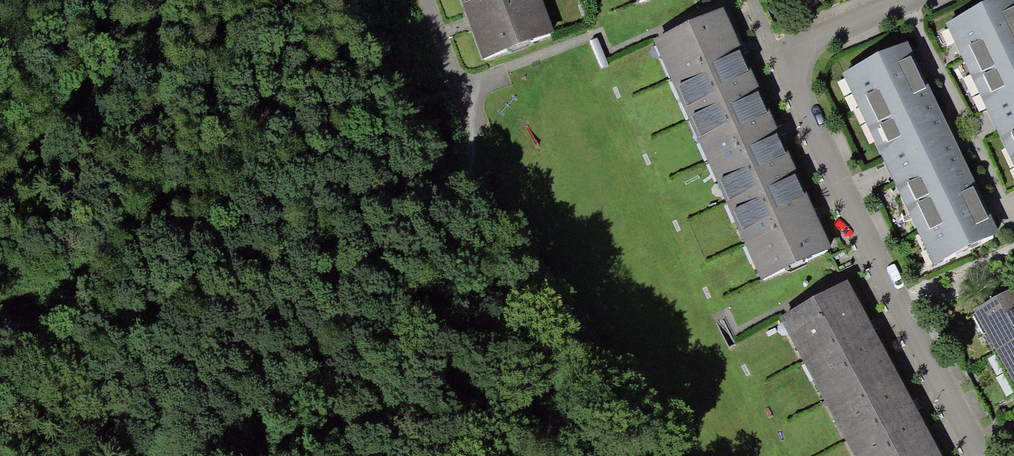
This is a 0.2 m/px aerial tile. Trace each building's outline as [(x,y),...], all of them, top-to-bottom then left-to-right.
[(464,24),(477,63),(545,40),(531,0),(456,0),(464,24)] [(1011,0),(996,0),(943,26),(1013,170),(1013,7),(1011,0)] [(715,9),(649,39),(686,119),(752,90),(715,9)] [(953,142),(908,44),(846,72),(934,265),(996,237),(953,142)] [(752,90),(686,119),(722,199),(788,170),(752,90)] [(788,170),(722,199),(759,280),(824,250),(788,170)] [(843,284),(776,319),(821,402),(886,367),(843,284)] [(1013,346),(1013,291),(973,314),(996,356),(1013,346)] [(996,356),(1013,388),(1013,346),(996,356)] [(821,402),(850,455),(918,455),(929,450),(886,367),(821,402)]
